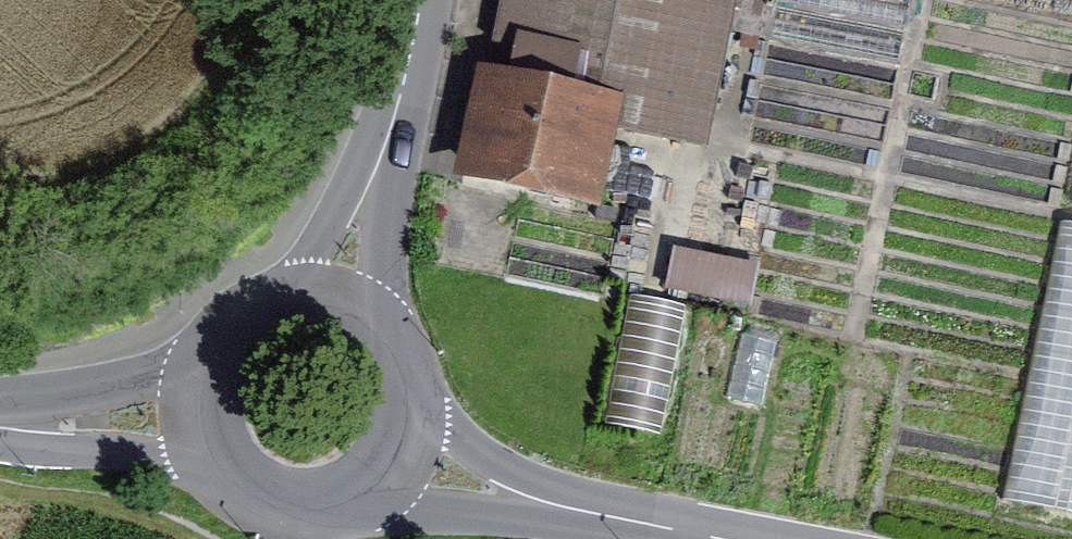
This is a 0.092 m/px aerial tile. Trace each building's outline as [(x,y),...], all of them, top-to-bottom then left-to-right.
[(623,94),(702,112),(722,25),(728,0),(529,0),(489,174),(599,199),(623,94)] [(722,25),(895,65),(910,0),(728,0),(722,25)] [(1002,498),(1071,512),(1071,229),(1059,227),(1002,498)] [(750,309),(757,271),(671,254),(663,291),(750,309)] [(638,303),(626,368),(677,377),(689,312),(638,303)]
